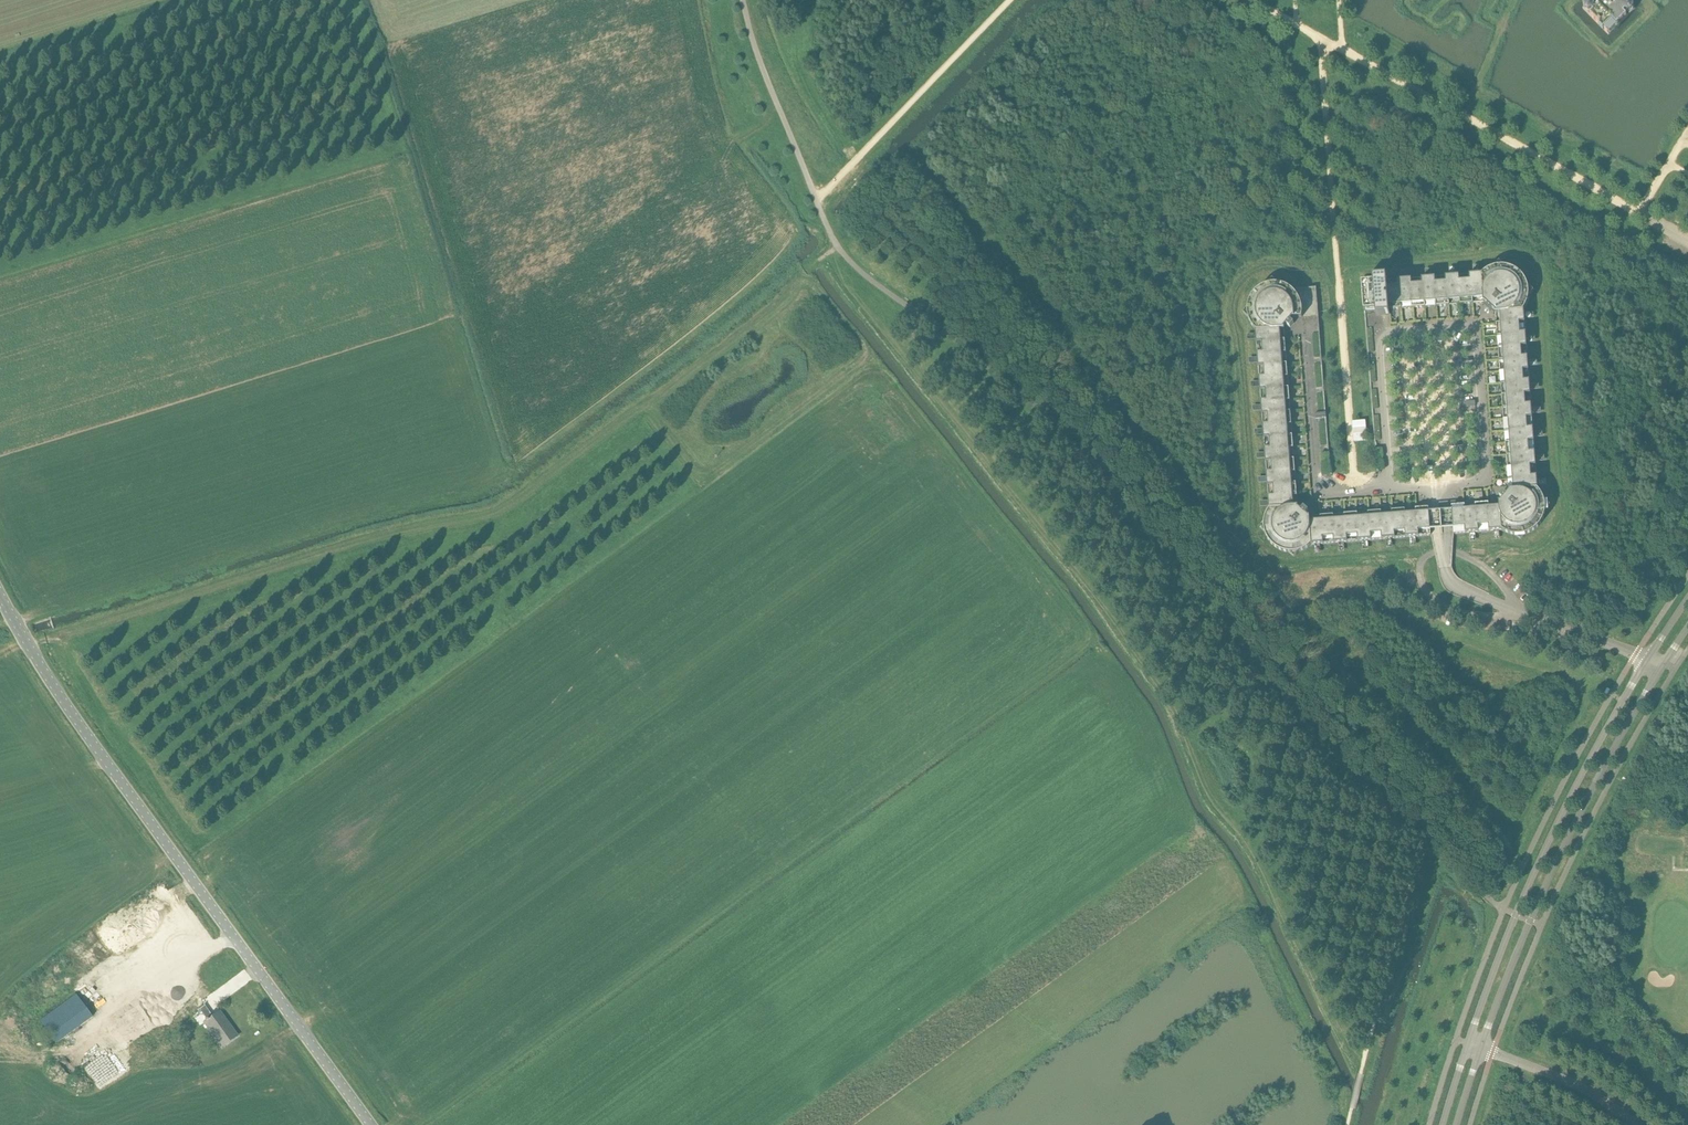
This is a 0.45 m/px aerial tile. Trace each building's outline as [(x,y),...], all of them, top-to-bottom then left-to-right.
[(1583,8),(1609,35),(1611,37),(1621,27),(1619,25),(1635,8),(1627,0),(1591,0),(1583,8)] [(1431,537),(1454,536),(1467,535),(1479,534),(1491,533),(1505,532),(1507,533),(1509,534),(1511,535),(1514,535),(1516,535),(1518,536),(1521,535),(1523,535),(1525,535),(1528,534),(1530,533),(1532,532),(1534,531),(1536,529),(1538,528),(1539,526),(1541,524),(1542,522),(1543,520),(1544,518),(1545,516),(1545,513),(1546,511),(1546,509),(1546,506),(1546,504),(1545,501),(1544,499),(1544,497),(1542,495),(1541,493),(1540,491),(1526,307),(1527,305),(1528,303),(1528,301),(1529,298),(1529,296),(1529,294),(1529,291),(1529,289),(1528,286),(1528,284),(1527,282),(1526,280),(1525,278),(1523,276),(1522,274),(1520,273),(1518,271),(1516,270),(1514,269),(1512,268),(1509,267),(1507,266),(1505,266),(1502,266),(1500,266),(1498,266),(1495,267),(1493,268),(1491,268),(1489,269),(1487,271),(1485,272),(1387,280),(1387,277),(1374,278),(1374,281),(1362,282),(1366,326),(1393,324),(1394,345),(1395,346),(1396,347),(1397,347),(1398,347),(1399,347),(1399,346),(1400,346),(1400,345),(1401,345),(1398,310),(1485,303),(1485,309),(1489,312),(1495,312),(1502,398),(1471,400),(1470,400),(1470,401),(1469,401),(1469,402),(1469,403),(1469,404),(1469,405),(1470,405),(1470,406),(1471,406),(1502,404),(1509,491),(1503,491),(1499,496),(1500,501),(1412,508),(1410,472),(1409,472),(1409,471),(1409,470),(1408,470),(1407,470),(1407,469),(1406,469),(1406,470),(1405,470),(1404,470),(1404,471),(1403,471),(1403,472),(1406,509),(1309,516),(1309,510),(1304,507),(1298,507),(1292,419),(1318,417),(1319,417),(1319,416),(1320,416),(1320,415),(1320,414),(1320,413),(1320,412),(1319,412),(1319,411),(1318,411),(1291,413),(1285,328),(1291,328),(1294,323),(1294,318),(1317,316),(1315,285),(1289,287),(1287,286),(1284,285),(1282,284),(1280,284),(1277,284),(1275,284),(1273,284),(1270,284),(1268,284),(1266,285),(1264,286),(1262,287),(1260,288),(1258,290),(1256,291),(1254,293),(1253,295),(1252,297),(1250,299),(1250,301),(1249,304),(1248,306),(1248,308),(1248,311),(1248,313),(1248,315),(1249,318),(1249,320),(1250,322),(1251,324),(1253,326),(1254,328),(1268,512),(1267,514),(1266,516),(1265,518),(1265,521),(1265,523),(1264,526),(1265,528),(1265,530),(1265,533),(1266,535),(1267,537),(1268,539),(1269,541),(1271,543),(1272,545),(1274,546),(1276,548),(1278,549),(1280,550),(1282,551),(1284,552),(1287,553),(1289,553),(1291,553),(1294,553),(1296,553),(1298,552),(1301,552),(1303,551),(1305,550),(1307,548),(1309,547),(1395,540),(1407,539),(1419,538),(1431,537)] [(40,631),(53,628),(51,619),(38,622),(40,631)] [(181,914),(190,909),(183,897),(174,902),(181,914)] [(205,1005),(180,971),(116,1017),(121,1023),(81,1052),(102,1081),(200,1009),(208,1020),(204,1022),(222,1047),(237,1036),(220,1011),(213,1016),(205,1005)] [(93,1016),(77,995),(41,1020),(57,1042),(93,1016)]
